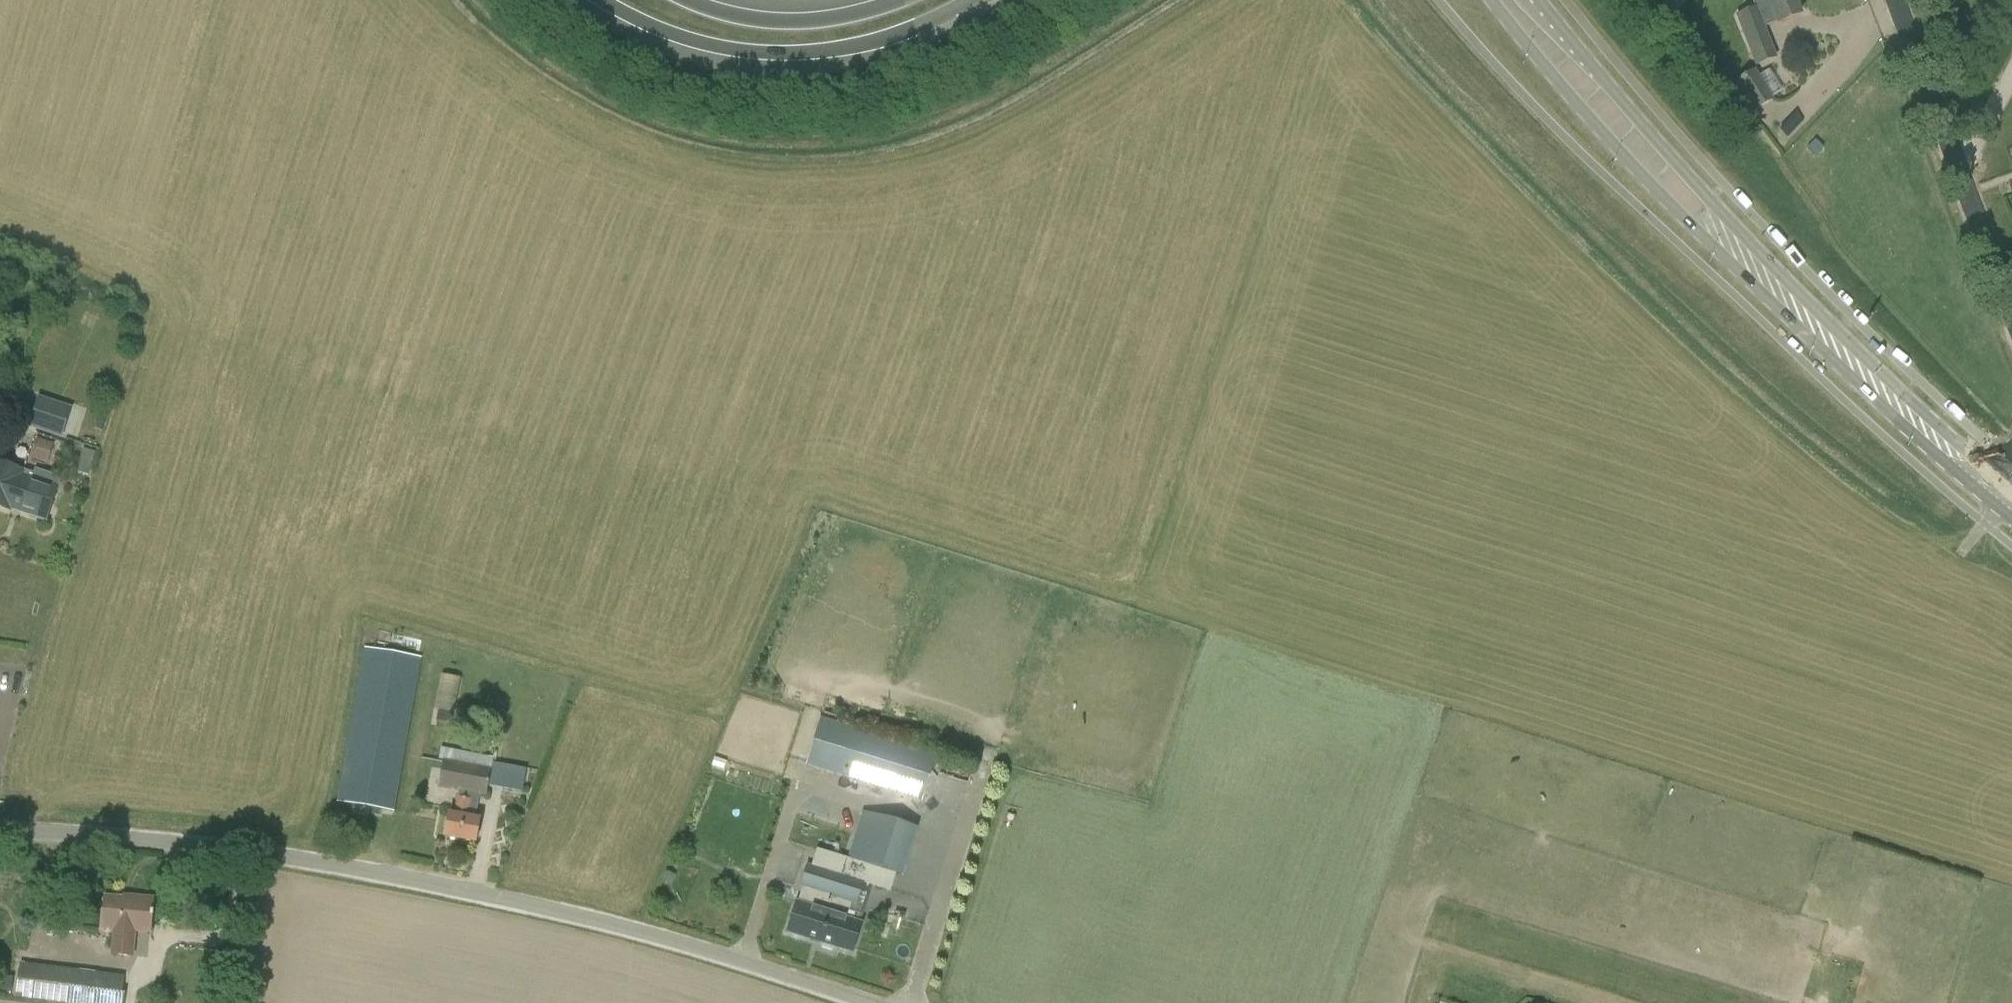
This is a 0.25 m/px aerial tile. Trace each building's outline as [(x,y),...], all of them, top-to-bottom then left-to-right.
[(1755,8),(1736,16),(1755,68),(1777,59),(1765,27),(1776,23),(1776,24),(1801,15),(1795,0),(1751,0),(1755,8)] [(1774,100),(1755,69),(1734,82),(1753,113),(1774,100)] [(33,402),(24,429),(56,440),(65,413),(33,402)] [(39,437),(33,455),(51,461),(56,443),(39,437)] [(25,471),(0,463),(0,508),(11,511),(11,509),(47,521),(58,487),(23,476),(25,471)] [(395,812),(422,658),(365,648),(336,802),(395,812)] [(439,710),(437,721),(452,724),(461,678),(455,677),(441,674),(434,709),(439,710)] [(937,754),(821,717),(807,762),(805,766),(922,802),(932,770),(937,754)] [(480,820),(475,819),(479,796),(487,797),(488,786),(503,789),(522,792),(525,773),(492,767),(496,747),(483,745),(482,750),(445,744),(444,748),(442,761),(438,786),(457,790),(453,815),(449,814),(444,838),(475,844),(480,820)] [(843,874),(862,881),(882,886),(887,872),(903,876),(918,827),(862,810),(843,874)] [(844,921),(849,902),(855,904),(862,881),(843,874),(808,864),(801,887),(804,888),(799,906),(797,905),(788,932),(823,943),(822,946),(823,949),(832,951),(835,950),(836,947),(852,951),(860,926),(844,921)] [(133,958),(135,932),(150,933),(151,929),(153,898),(130,896),(130,898),(105,896),(102,929),(112,930),(111,956),(133,958)] [(109,974),(21,963),(17,998),(56,1002),(122,1002),(125,976),(109,974)]
